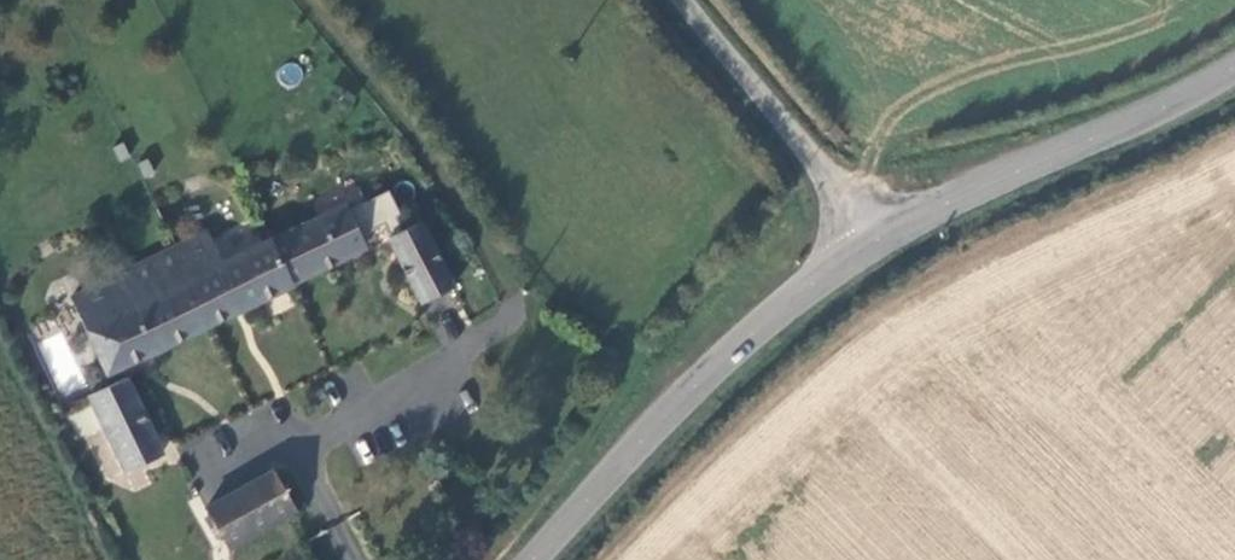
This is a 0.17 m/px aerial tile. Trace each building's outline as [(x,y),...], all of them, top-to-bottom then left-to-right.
[(297,60),(275,69),(283,88),(304,80),(297,60)] [(106,375),(364,254),(342,212),(219,269),(203,237),(68,301),(85,332),(106,375)] [(447,296),(413,232),(386,244),(417,309),(447,296)] [(158,460),(120,384),(85,401),(123,478),(158,460)] [(223,555),(291,517),(269,475),(200,515),(223,555)]
